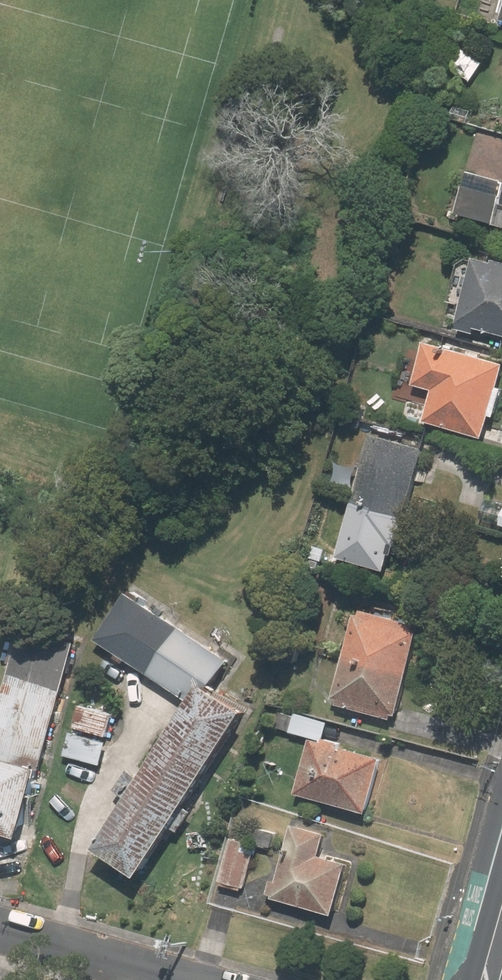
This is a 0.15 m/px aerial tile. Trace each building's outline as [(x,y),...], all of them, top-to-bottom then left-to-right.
[(463,49),(450,67),(471,82),(484,63),(463,49)] [(458,215),(496,225),(501,203),(501,196),(466,186),(458,215)] [(501,335),(501,263),(497,261),(496,265),(478,260),(458,330),(475,334),(476,328),(501,335)] [(484,439),(501,374),(501,365),(426,344),(414,386),(432,391),(424,423),(484,439)] [(383,511),(405,517),(415,480),(423,482),(426,469),(419,467),(424,451),(371,436),(355,495),(357,496),(365,499),(367,501),(372,502),(373,500),(379,502),(380,505),(384,506),(383,511)] [(397,543),(405,517),(383,511),(384,506),(380,505),(379,502),(373,500),(372,502),(367,501),(365,499),(357,496),(355,495),(337,558),(384,571),(388,555),(393,557),(394,554),(403,557),(407,545),(397,543)] [(93,852),(138,881),(245,715),(208,691),(222,671),(229,675),(237,661),(217,648),(214,653),(125,595),(95,641),(190,702),(93,852)] [(344,654),(408,672),(419,633),(414,632),(416,628),(355,611),(344,654)] [(18,840),(37,772),(40,772),(75,643),(20,628),(0,705),(0,835),(18,840)] [(396,717),(408,672),(344,654),(332,700),(338,702),(336,707),(391,722),(392,716),(396,717)] [(79,704),(73,729),(106,738),(113,714),(79,704)] [(284,708),(280,722),(294,726),(298,712),(284,708)] [(322,741),(311,739),(296,795),(366,815),(381,762),(339,750),(340,745),(322,740),(322,741)] [(272,899),(333,916),(347,866),(319,858),(326,836),(293,827),(277,884),(271,882),(267,896),(273,897),(272,899)] [(231,838),(219,882),(244,889),(257,844),(270,848),(273,834),(258,830),(254,844),(231,838)]
